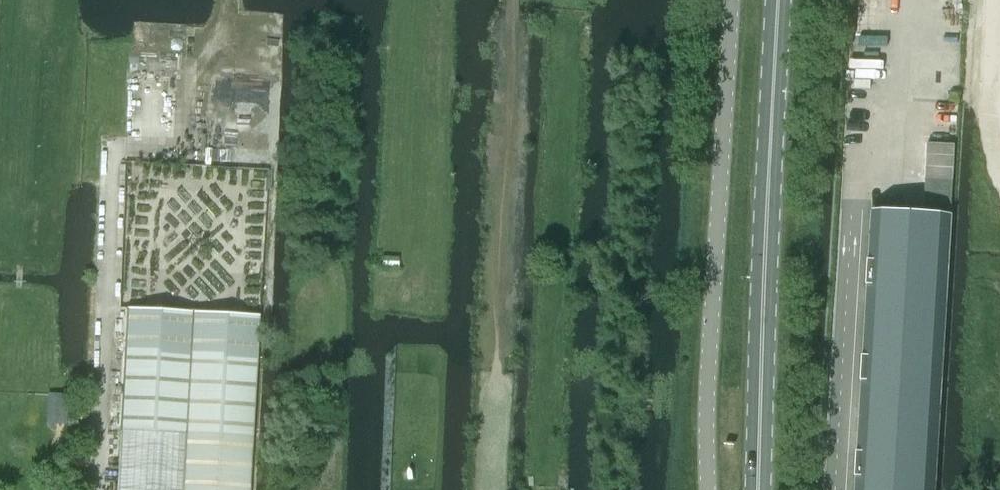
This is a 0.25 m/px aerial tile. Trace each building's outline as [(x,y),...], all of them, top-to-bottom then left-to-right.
[(856,489),(936,489),(953,216),(873,211),(856,489)] [(118,489),(250,489),(253,437),(258,354),(260,315),(129,308),(126,347),(121,429),(118,489)] [(47,393),(46,423),(48,423),(48,429),(56,429),(56,423),(67,423),(68,394),(64,394),(47,393)]
